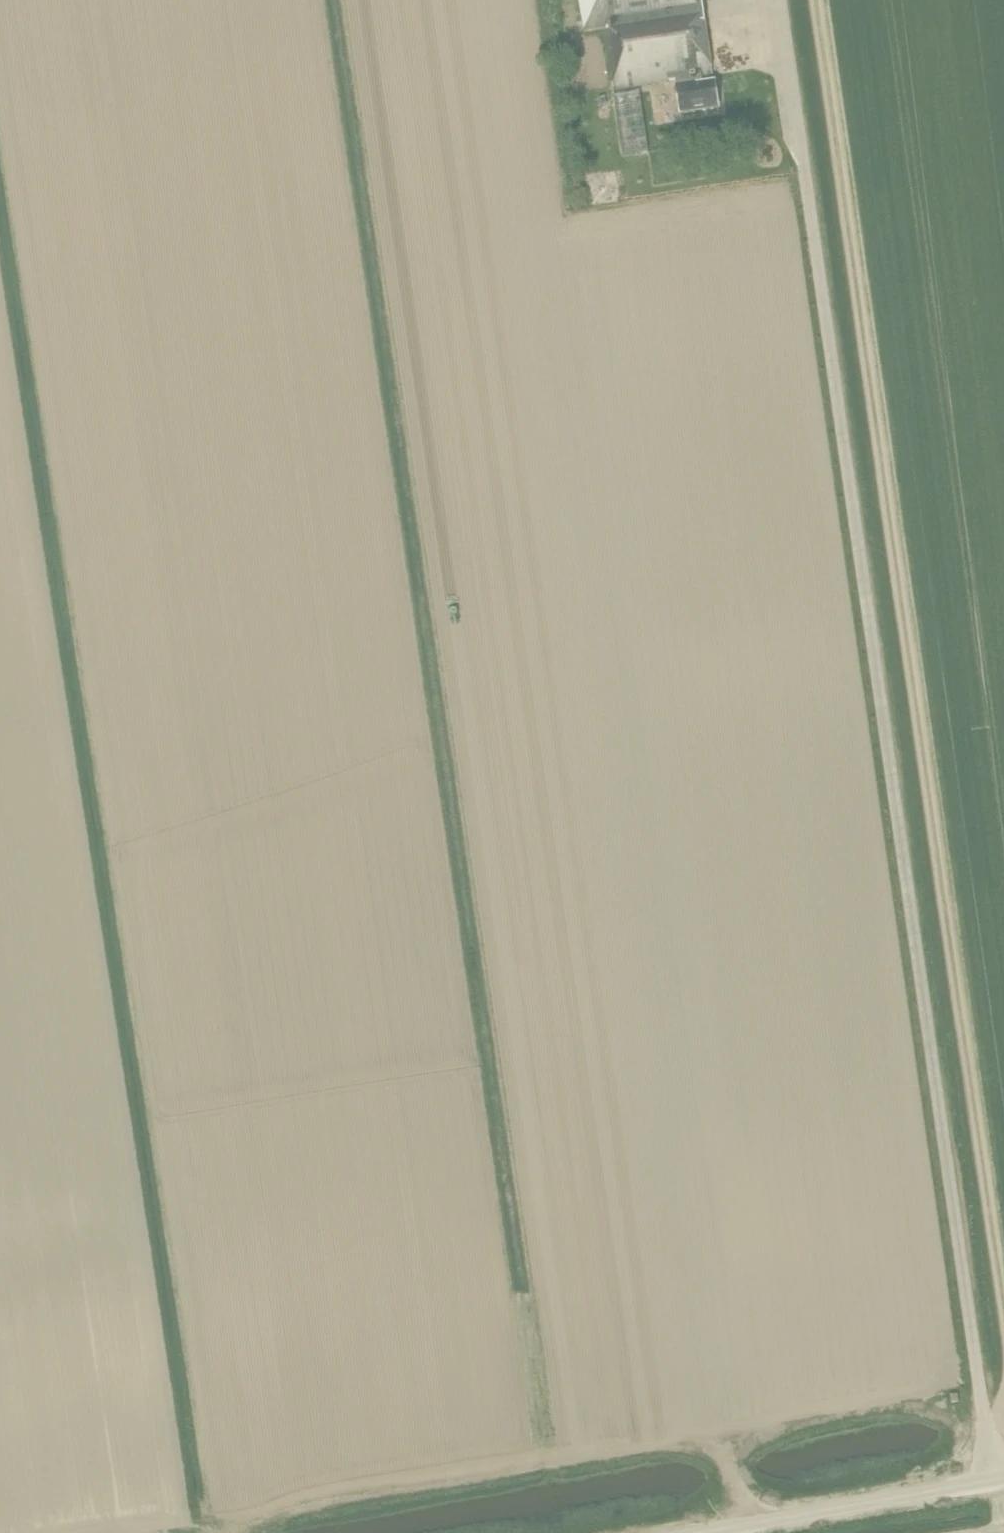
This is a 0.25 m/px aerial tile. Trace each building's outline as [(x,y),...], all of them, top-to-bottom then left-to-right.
[(702,0),(580,0),(584,33),(605,30),(614,91),(676,82),(677,85),(680,112),(718,107),(713,79),(703,81),(702,74),(712,73),(702,0)] [(618,98),(628,155),(654,150),(644,94),(618,98)]
